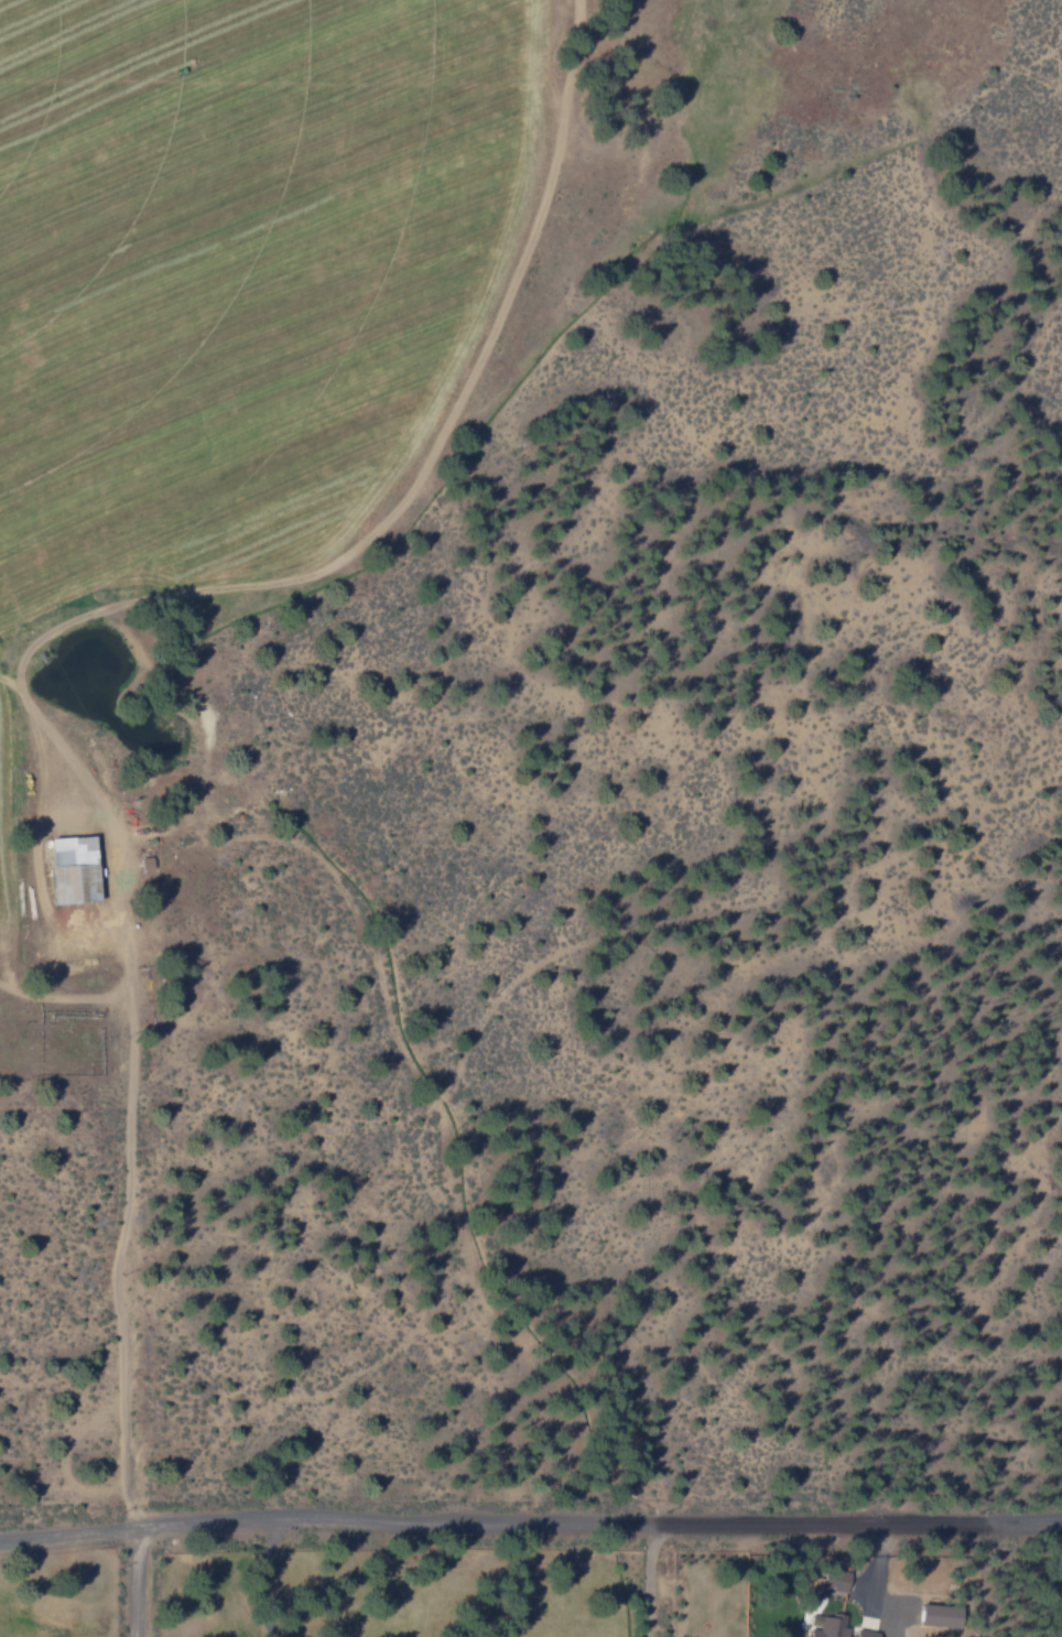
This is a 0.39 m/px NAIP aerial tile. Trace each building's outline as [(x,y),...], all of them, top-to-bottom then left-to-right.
[(50,836),(53,901),(98,899),(94,834),(50,836)] [(954,1626),(957,1606),(921,1602),(919,1623),(954,1626)]
